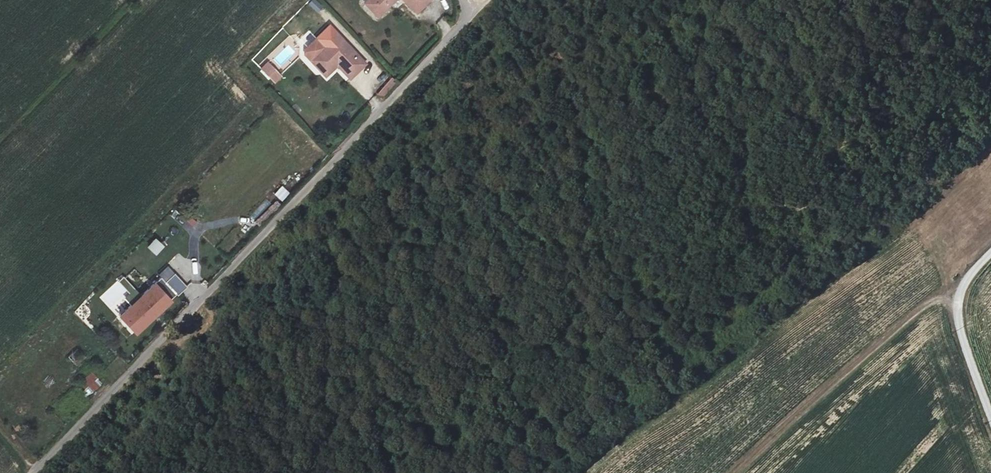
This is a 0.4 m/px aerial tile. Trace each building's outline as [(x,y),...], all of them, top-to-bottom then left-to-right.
[(308,5),(318,13),(323,7),(316,0),(312,0),(308,5)] [(367,1),(379,14),(393,0),(368,0),(367,1)] [(418,10),(428,0),(408,0),(418,10)] [(331,65),(335,69),(346,80),(362,65),(335,36),(309,62),(321,74),(331,65)] [(274,85),(282,77),(267,60),(258,68),(274,85)] [(325,79),(335,69),(331,65),(321,74),(325,79)] [(382,98),(397,83),(392,78),(377,93),(382,98)] [(282,186),(274,195),(282,202),(290,193),(282,186)] [(155,239),(147,248),(157,257),(165,247),(155,239)] [(171,261),(150,276),(119,304),(135,321),(127,329),(133,334),(169,298),(158,286),(180,270),(171,261)] [(111,294),(119,304),(150,276),(142,267),(111,294)] [(85,357),(77,347),(67,356),(75,365),(85,357)] [(101,382),(91,370),(78,381),(87,394),(101,382)]
